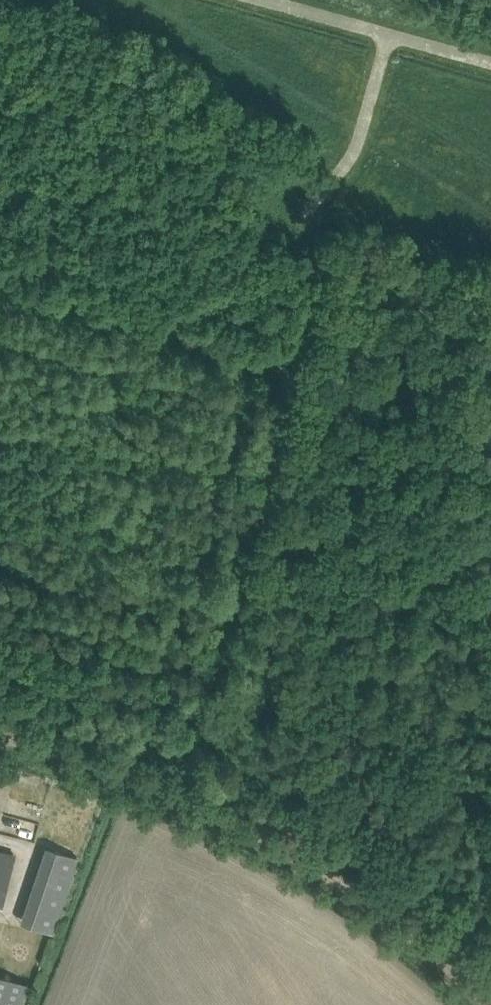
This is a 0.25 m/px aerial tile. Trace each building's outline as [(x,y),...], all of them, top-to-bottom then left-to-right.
[(45,845),(18,920),(51,932),(78,857),(45,845)] [(3,907),(15,854),(0,850),(0,906),(3,907)] [(25,981),(0,974),(0,1004),(19,1004),(25,981)]
